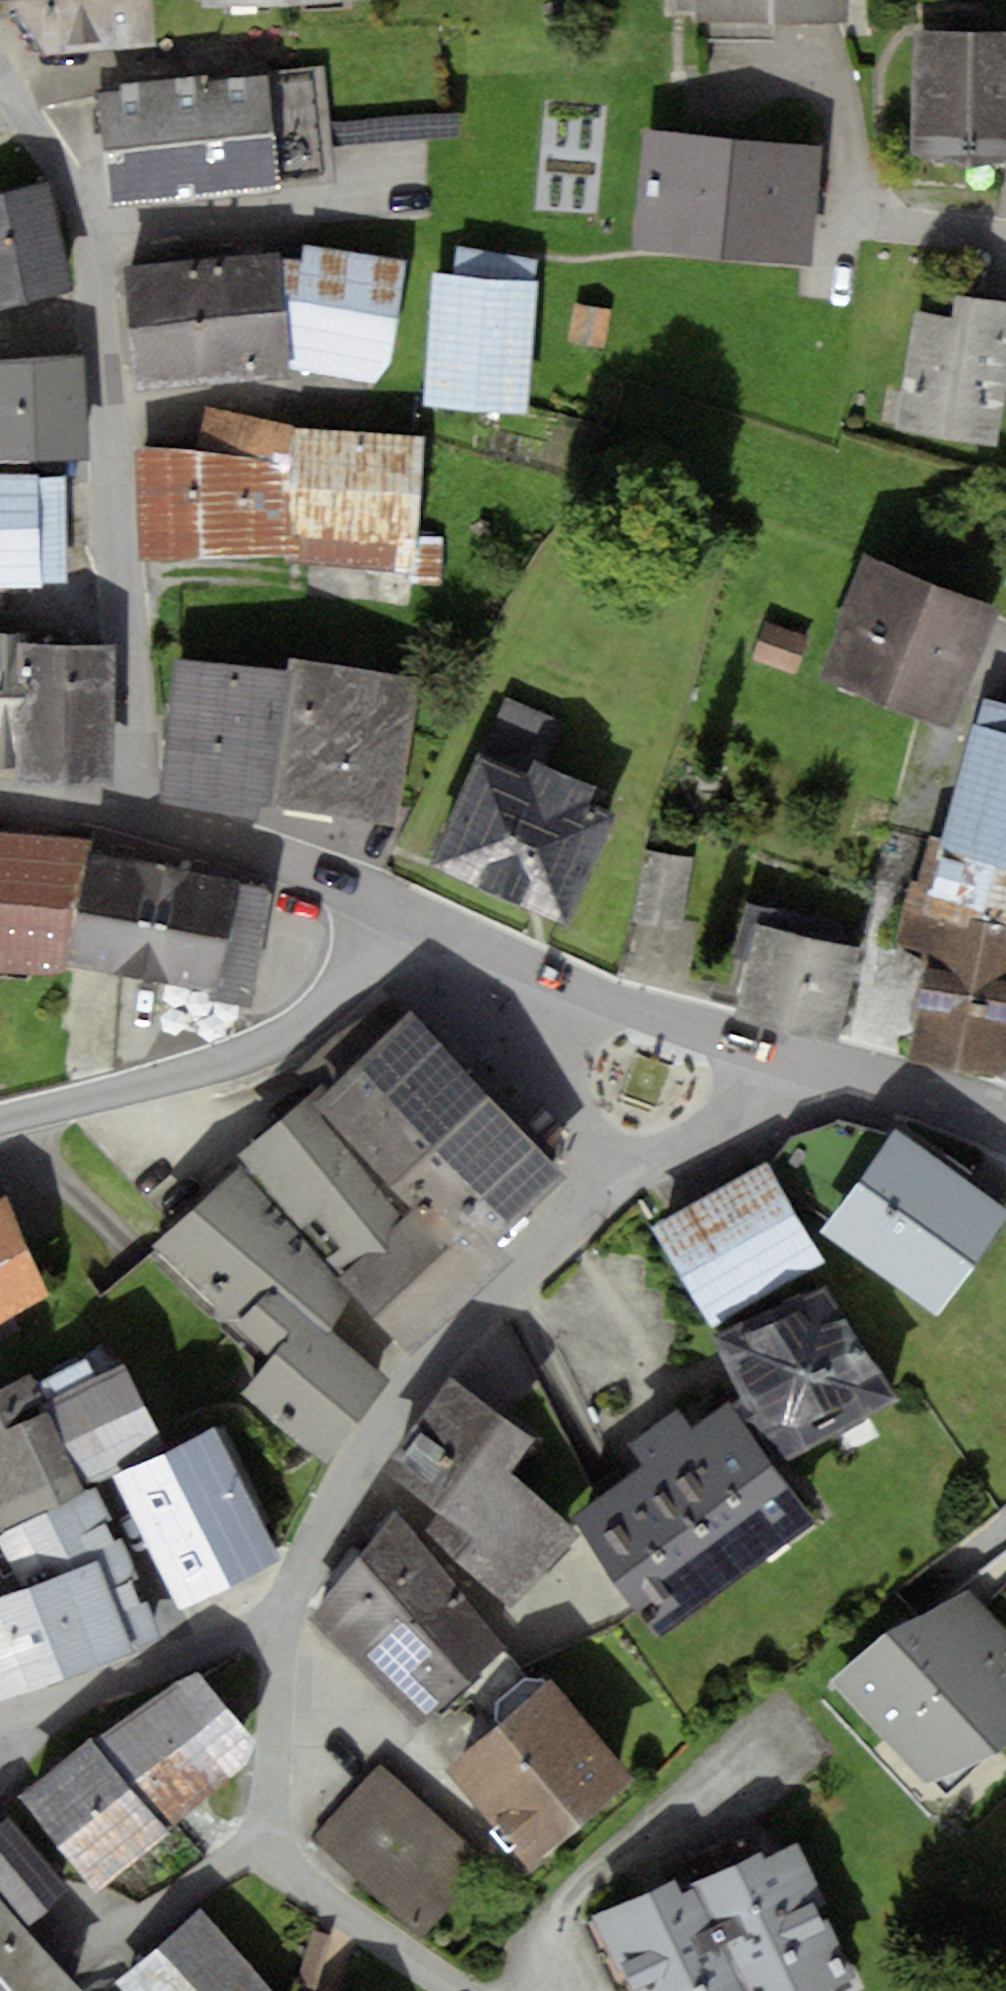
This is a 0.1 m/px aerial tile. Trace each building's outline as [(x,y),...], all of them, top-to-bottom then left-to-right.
[(46,54),(159,45),(156,0),(5,0),(46,54)] [(203,8),(350,0),(202,0),(203,8)] [(708,24),(857,22),(856,0),(707,0),(708,24)] [(922,159),(1005,161),(1005,32),(926,30),(922,159)] [(99,90),(110,203),(338,181),(327,68),(99,90)] [(655,131),(642,249),(817,270),(830,148),(655,131)] [(0,185),(0,293),(73,277),(50,174),(0,185)] [(279,250),(124,264),(137,388),(293,376),(291,365),(376,385),(393,361),(406,260),(305,243),(302,260),(280,258),(279,250)] [(456,276),(433,274),(423,407),(529,414),(539,282),(536,280),(538,259),(458,246),(456,276)] [(904,434),(1005,445),(1005,437),(1005,300),(966,293),(962,314),(925,311),(904,434)] [(614,311),(575,304),(569,341),(607,347),(614,311)] [(93,455),(93,359),(0,359),(0,455),(93,455)] [(137,449),(141,559),(290,558),(291,428),(207,405),(201,448),(137,449)] [(423,434),(291,428),(290,558),(411,575),(409,585),(443,584),(443,538),(418,536),(423,434)] [(54,474),(0,475),(0,571),(55,570),(54,474)] [(964,724),(1005,632),(1005,616),(893,564),(844,669),(964,724)] [(23,753),(25,630),(0,628),(0,752),(23,753)] [(22,769),(111,771),(113,632),(25,630),(23,753),(22,769)] [(301,656),(276,808),(399,829),(425,677),(301,656)] [(298,669),(184,660),(173,799),(276,808),(298,669)] [(562,722),(506,697),(431,864),(569,925),(618,815),(591,803),(598,786),(544,762),(562,722)] [(1005,916),(1005,728),(979,721),(934,898),(1005,916)] [(0,834),(0,967),(76,970),(81,837),(0,834)] [(695,858),(645,850),(634,923),(683,931),(695,858)] [(77,957),(228,990),(250,886),(81,851),(77,957)] [(1005,1070),(1005,930),(939,919),(917,1056),(1005,1070)] [(860,946),(757,923),(736,1016),(839,1040),(860,946)] [(332,1095),(322,1104),(421,1209),(474,1265),(503,1237),(571,1174),(419,1013),(332,1095)] [(324,1087),(247,1154),(253,1162),(350,1279),(421,1209),(322,1104),(332,1095),(324,1087)] [(825,1215),(937,1296),(1005,1201),(1005,1195),(897,1116),(825,1215)] [(769,1152),(654,1218),(707,1310),(822,1244),(769,1152)] [(253,1162),(159,1244),(267,1365),(313,1316),(341,1336),(363,1295),(253,1162)] [(12,1199),(0,1205),(0,1324),(58,1297),(12,1199)] [(363,1295),(421,1355),(522,1257),(503,1237),(474,1265),(421,1209),(350,1279),(363,1295)] [(721,1344),(788,1466),(909,1401),(842,1278),(721,1344)] [(341,1336),(313,1316),(267,1365),(252,1395),(335,1464),(391,1375),(341,1336)] [(0,1373),(0,1516),(93,1475),(118,1464),(160,1445),(108,1326),(0,1373)] [(401,1473),(449,1507),(432,1531),(515,1595),(570,1533),(513,1481),(544,1435),(464,1381),(401,1473)] [(804,1515),(730,1410),(694,1439),(679,1420),(640,1450),(655,1469),(589,1522),(661,1615),(804,1515)] [(218,1420),(160,1445),(118,1464),(177,1597),(277,1553),(218,1420)] [(156,1617),(93,1475),(0,1516),(0,1686),(156,1617)] [(326,1606),(430,1727),(517,1652),(397,1512),(326,1606)] [(888,1621),(834,1670),(930,1776),(1000,1737),(1005,1732),(1005,1620),(970,1580),(888,1621)] [(34,1785),(106,1891),(184,1824),(267,1741),(208,1672),(34,1785)] [(454,1768),(544,1868),(649,1774),(559,1674),(454,1768)] [(485,1865),(383,1771),(323,1836),(425,1930),(485,1865)] [(607,1919),(637,1990),(832,1990),(861,1979),(803,1838),(607,1919)] [(0,1890),(0,1990),(89,1990),(0,1890)] [(135,1990),(275,1990),(206,1912),(126,1981),(135,1990)]
